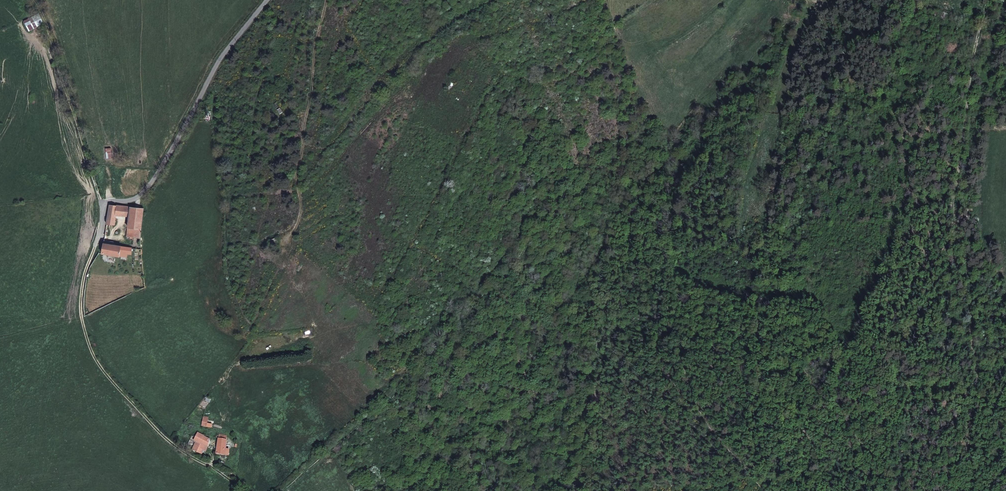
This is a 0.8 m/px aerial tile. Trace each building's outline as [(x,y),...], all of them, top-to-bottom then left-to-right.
[(39,15),(23,22),(27,32),(43,25),(39,15)] [(108,226),(115,227),(117,216),(118,207),(111,206),(108,226)] [(131,208),(118,207),(117,216),(130,218),(131,208)] [(131,208),(130,218),(127,238),(139,239),(144,209),(131,208)] [(209,446),(211,439),(197,435),(195,440),(197,440),(194,450),(203,453),(206,445),(209,446)] [(217,453),(226,455),(228,438),(218,437),(218,440),(217,453)]
